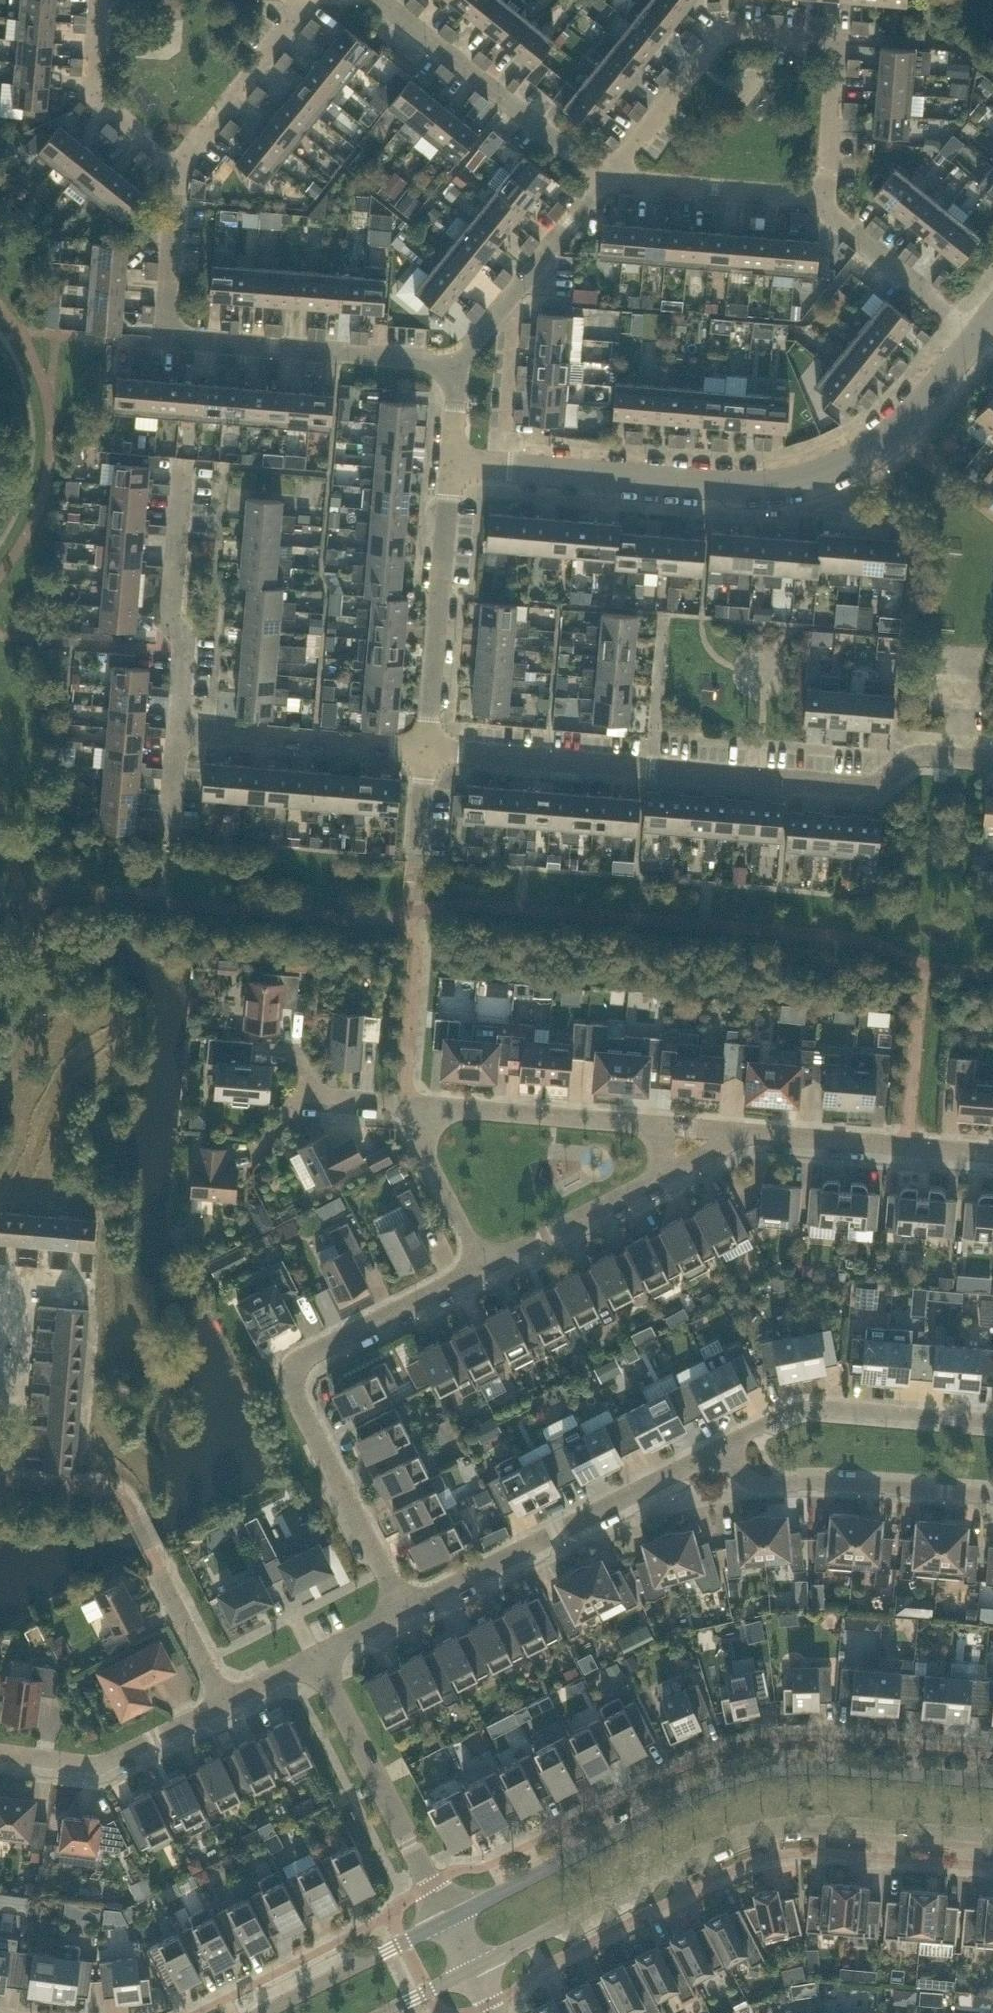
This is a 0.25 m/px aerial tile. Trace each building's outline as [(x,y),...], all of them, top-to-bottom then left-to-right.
[(57,0),(21,0),(20,17),(55,20),(57,0)] [(419,1),(418,0),(409,0),(405,5),(411,10),(419,1)] [(465,12),(475,0),(450,0),(465,12)] [(465,12),(482,26),(497,7),(503,0),(475,0),(465,12)] [(521,12),(506,0),(503,0),(497,7),(482,26),(499,39),(521,12)] [(586,0),(576,12),(590,25),(601,12),(586,0)] [(627,11),(625,13),(625,15),(628,19),(631,21),(631,22),(658,44),(672,27),(658,15),(656,14),(645,5),(640,1),(639,1),(637,0),(635,1),(634,2),(627,11)] [(640,0),(640,1),(645,5),(656,14),(658,15),(672,27),(685,10),(673,0),(640,0)] [(693,0),(673,0),(685,10),(693,0)] [(721,9),(720,0),(719,0),(708,1),(709,10),(721,9)] [(418,16),(426,6),(419,1),(411,10),(418,16)] [(738,23),(740,10),(731,9),(730,22),(738,23)] [(516,53),(538,26),(521,12),(499,39),(516,53)] [(87,23),(87,14),(75,13),(74,22),(87,23)] [(774,26),(775,13),(766,13),(765,25),(774,26)] [(782,26),(783,14),(775,13),(774,26),(782,26)] [(817,29),(818,17),(809,16),(808,28),(817,29)] [(53,42),(55,20),(20,17),(18,39),(53,42)] [(316,31),(322,25),(312,17),(306,24),(316,31)] [(578,39),(586,26),(571,17),(563,31),(578,39)] [(825,30),(826,17),(818,17),(817,29),(825,30)] [(860,33),(861,21),(852,20),(851,32),(860,33)] [(869,34),(870,21),(861,21),(860,33),(869,34)] [(86,32),(87,23),(74,22),(74,31),(86,32)] [(445,37),(453,28),(446,22),(438,32),(445,37)] [(645,60),(658,44),(631,22),(618,38),(645,60)] [(311,38),(316,31),(306,24),(301,30),(311,38)] [(925,39),(926,26),(917,25),(916,38),(925,39)] [(346,26),(332,43),(354,61),(359,65),(366,72),(380,54),(373,48),(371,47),(364,40),(346,26)] [(533,67),(555,40),(538,26),(516,53),(533,67)] [(452,43),(459,33),(453,28),(445,37),(452,43)] [(697,47),(702,40),(693,32),(687,39),(697,47)] [(631,77),(645,60),(618,38),(604,55),(631,77)] [(51,63),(53,42),(18,39),(16,60),(51,63)] [(692,53),(697,47),(687,39),(682,46),(692,53)] [(345,82),(359,65),(332,43),(318,60),(345,82)] [(916,49),(915,49),(881,46),(879,69),(914,72),(916,49)] [(479,64),(486,55),(480,49),(472,59),(479,64)] [(289,65),(295,58),(285,51),(280,57),(289,65)] [(485,70),(493,60),(486,55),(479,64),(485,70)] [(618,94),(631,77),(604,55),(591,72),(618,94)] [(83,66),(84,57),(71,56),(71,65),(83,66)] [(284,72),(289,65),(280,57),(274,64),(284,72)] [(859,67),(860,59),(848,57),(847,66),(859,67)] [(49,85),(51,63),(16,60),(14,82),(49,85)] [(332,99),(345,82),(318,60),(304,77),(332,99)] [(440,77),(448,68),(442,62),(434,72),(440,77)] [(82,75),(83,66),(71,65),(70,74),(82,75)] [(670,80),(675,74),(666,66),(660,73),(670,80)] [(859,76),(859,67),(847,66),(846,74),(859,76)] [(447,83),(455,73),(448,68),(440,77),(447,83)] [(912,93),(914,72),(879,69),(877,90),(912,93)] [(604,111),(618,94),(591,72),(577,89),(604,111)] [(665,87),(670,80),(660,73),(655,79),(665,87)] [(318,116),(332,99),(304,77),(291,94),(318,116)] [(513,92),(521,82),(514,77),(506,86),(513,92)] [(406,120),(428,92),(411,78),(389,106),(406,120)] [(567,80),(552,98),(563,107),(567,110),(568,111),(590,128),(604,111),(583,93),(577,89),(567,80)] [(47,107),(49,85),(14,82),(13,104),(24,105),(23,114),(35,115),(36,106),(47,107)] [(262,99),(268,92),(258,84),(252,91),(262,99)] [(474,104),(482,95),(475,89),(467,99),(474,104)] [(910,115),(912,93),(877,90),(875,112),(910,115)] [(257,105),(262,99),(252,91),(247,98),(257,105)] [(423,133),(445,106),(428,92),(406,120),(423,133)] [(305,133),(318,116),(291,94),(277,111),(305,133)] [(481,110),(489,100),(482,95),(474,104),(481,110)] [(79,115),(87,105),(80,100),(72,109),(79,115)] [(643,114),(648,108),(638,100),(633,106),(643,114)] [(856,110),(857,102),(844,101),(844,109),(856,110)] [(474,104),(468,112),(474,118),(481,110),(474,104)] [(440,147),(462,120),(445,106),(423,133),(440,147)] [(637,121),(643,114),(633,106),(628,113),(637,121)] [(855,119),(856,110),(844,109),(843,118),(855,119)] [(291,150),(305,133),(277,111),(264,128),(291,150)] [(908,137),(910,115),(875,112),(874,134),(908,137)] [(235,132),(240,126),(231,118),(225,124),(235,132)] [(457,161),(479,134),(462,120),(440,147),(457,161)] [(106,137),(114,127),(107,122),(100,131),(106,137)] [(55,166),(77,139),(60,124),(38,152),(55,166)] [(230,139),(235,132),(225,124),(220,131),(230,139)] [(113,142),(121,132),(114,127),(106,137),(113,142)] [(278,166),(291,150),(264,128),(250,144),(278,166)] [(615,148),(621,142),(611,134),(606,141),(615,148)] [(72,179),(94,152),(77,139),(55,166),(72,179)] [(263,184),(278,166),(250,144),(236,162),(263,184)] [(140,164),(148,154),(141,149),(134,158),(140,164)] [(65,189),(81,202),(89,193),(111,165),(94,152),(75,176),(72,179),(65,189)] [(147,169),(155,160),(148,154),(140,164),(147,169)] [(537,194),(551,176),(524,155),(510,172),(537,194)] [(274,176),(281,183),(293,171),(287,164),(274,176)] [(106,206),(128,179),(111,165),(89,193),(106,206)] [(992,165),(978,183),(992,195),(992,166),(992,165)] [(891,209),(913,181),(895,167),(873,194),(891,209)] [(524,211),(537,194),(510,172),(497,189),(524,211)] [(124,220),(145,193),(128,179),(106,206),(124,220)] [(908,222),(930,195),(913,181),(891,209),(908,222)] [(510,228),(524,211),(497,189),(483,206),(510,228)] [(627,207),(628,194),(619,194),(618,206),(627,207)] [(636,207),(637,195),(628,194),(627,207),(636,207)] [(670,208),(671,196),(662,195),(661,208),(670,208)] [(924,236),(946,208),(930,195),(908,222),(924,236)] [(679,209),(680,197),(671,196),(670,208),(679,209)] [(713,212),(714,200),(706,199),(705,211),(713,212)] [(562,214),(568,207),(558,200),(552,206),(562,214)] [(722,213),(723,200),(714,200),(713,212),(722,213)] [(756,216),(757,203),(749,203),(748,215),(756,216)] [(765,216),(766,204),(757,203),(756,216),(765,216)] [(497,244),(510,228),(483,206),(469,222),(497,244)] [(557,221),(562,214),(552,206),(547,213),(557,221)] [(941,249),(963,222),(946,208),(924,236),(941,249)] [(799,223),(800,211),(791,210),(790,222),(799,223)] [(261,211),(260,225),(282,226),(282,212),(261,211)] [(807,224),(808,212),(800,211),(799,223),(807,224)] [(871,233),(879,224),(872,218),(864,228),(871,233)] [(483,261),(497,244),(469,222),(456,239),(483,261)] [(959,263),(981,236),(963,222),(941,249),(959,263)] [(622,259),(625,224),(603,223),(600,257),(622,259)] [(644,261),(647,226),(625,224),(622,259),(644,261)] [(877,239),(885,229),(879,224),(871,233),(877,239)] [(665,263),(668,228),(647,226),(644,261),(665,263)] [(687,265),(690,230),(668,228),(665,263),(687,265)] [(84,243),(85,231),(60,230),(60,242),(84,243)] [(708,267),(711,232),(690,230),(687,265),(708,267)] [(730,268),(733,233),(711,232),(708,267),(730,268)] [(535,248),(540,241),(531,233),(525,240),(535,248)] [(751,270),(754,235),(733,233),(730,268),(751,270)] [(773,272),(776,237),(754,235),(751,270),(773,272)] [(794,274),(797,239),(776,237),(773,272),(794,274)] [(470,278),(483,261),(456,239),(442,256),(470,278)] [(817,276),(820,241),(797,239),(794,274),(817,276)] [(530,254),(535,248),(525,240),(520,247),(530,254)] [(129,245),(106,243),(94,242),(92,264),(127,267),(129,245)] [(904,260),(912,251),(905,245),(898,255),(904,260)] [(911,266),(919,256),(912,251),(904,260),(911,266)] [(456,295),(470,278),(442,256),(429,273),(456,295)] [(159,270),(159,261),(147,260),(146,269),(159,270)] [(232,300),(235,265),(213,263),(210,298),(232,300)] [(125,289),(127,267),(92,264),(90,286),(125,289)] [(254,302),(257,267),(235,265),(232,300),(254,302)] [(275,303),(278,268),(257,267),(254,302),(275,303)] [(508,281),(513,275),(504,267),(498,274),(508,281)] [(297,305),(300,270),(278,268),(275,303),(297,305)] [(158,278),(159,270),(146,269),(146,277),(158,278)] [(319,307),(321,272),(300,270),(297,305),(319,307)] [(340,308),(343,274),(321,272),(319,307),(340,308)] [(442,312),(456,295),(429,273),(415,290),(442,312)] [(939,288),(946,278),(940,273),(932,282),(939,288)] [(362,310),(364,275),(343,274),(340,308),(362,310)] [(503,288),(508,281),(498,274),(493,280),(503,288)] [(384,312),(387,277),(364,275),(362,310),(384,312)] [(123,310),(125,289),(90,286),(88,307),(123,310)] [(574,288),(574,300),(585,301),(586,289),(574,288)] [(898,338),(912,321),(885,299),(871,316),(898,338)] [(481,315),(486,308),(477,301),(471,307),(481,315)] [(155,313),(156,304),(143,303),(143,312),(155,313)] [(546,313),(574,315),(575,307),(546,304),(546,313)] [(121,332),(123,310),(88,307),(86,330),(121,332)] [(475,322),(481,315),(471,307),(466,314),(475,322)] [(154,322),(155,313),(143,312),(142,320),(154,322)] [(574,315),(546,313),(539,312),(537,334),(572,337),(574,315)] [(885,355),(898,338),(871,316),(858,333),(885,355)] [(230,331),(231,319),(222,318),(221,331),(230,331)] [(239,332),(240,320),(231,319),(230,331),(239,332)] [(530,334),(531,322),(522,321),(521,333),(530,334)] [(273,335),(274,323),(266,322),(265,334),(273,335)] [(282,336),(283,323),(274,323),(273,335),(282,336)] [(316,339),(317,326),(309,326),(308,338),(316,339)] [(325,339),(326,327),(317,326),(316,339),(325,339)] [(926,343),(931,336),(921,328),(916,335),(926,343)] [(359,342),(360,330),(352,329),(351,342),(359,342)] [(585,361),(609,362),(610,330),(586,329),(585,361)] [(368,343),(369,331),(360,330),(359,342),(368,343)] [(529,346),(530,334),(521,333),(520,345),(529,346)] [(871,372),(885,355),(858,333),(844,350),(871,372)] [(570,359),(572,337),(537,334),(535,356),(570,359)] [(142,359),(143,346),(134,345),(133,358),(142,359)] [(150,359),(151,347),(143,346),(142,359),(150,359)] [(185,362),(186,350),(177,349),(176,361),(185,362)] [(193,363),(194,350),(186,350),(185,362),(193,363)] [(858,389),(871,372),(844,350),(830,367),(858,389)] [(228,366),(229,353),(220,353),(219,365),(228,366)] [(236,366),(237,354),(229,353),(228,366),(236,366)] [(272,357),(268,357),(263,356),(262,369),(271,369),(272,357)] [(568,380),(570,359),(535,356),(534,377),(568,380)] [(903,370),(909,363),(899,356),(894,362),(903,370)] [(280,358),(276,357),(272,357),(271,369),(279,370),(280,358)] [(315,361),(310,360),(306,360),(305,372),(314,373),(315,361)] [(323,361),(319,361),(315,361),(314,373),(322,374),(323,361)] [(898,377),(903,370),(894,362),(888,369),(898,377)] [(526,377),(527,365),(519,364),(518,376),(526,377)] [(844,406),(858,389),(830,367),(816,384),(844,406)] [(137,413),(140,378),(117,376),(114,411),(137,413)] [(525,389),(526,377),(518,376),(517,388),(525,389)] [(566,402),(568,380),(534,377),(532,399),(566,402)] [(158,415),(161,380),(140,378),(137,413),(158,415)] [(180,416),(183,382),(161,380),(158,415),(180,416)] [(636,418),(639,383),(616,381),(613,416),(636,418)] [(201,418),(204,383),(183,382),(180,416),(201,418)] [(223,420),(226,385),(204,383),(201,418),(223,420)] [(657,420),(660,385),(639,383),(636,418),(657,420)] [(244,422),(247,387),(226,385),(223,420),(244,422)] [(679,422),(682,387),(660,385),(657,420),(679,422)] [(266,424),(269,389),(247,387),(244,422),(266,424)] [(700,424),(703,389),(682,387),(679,422),(700,424)] [(873,401),(878,394),(869,387),(863,393),(873,401)] [(287,425),(290,391),(269,389),(266,424),(287,425)] [(722,425),(725,391),(703,389),(700,424),(722,425)] [(309,427),(312,393),(290,391),(287,425),(309,427)] [(743,427),(746,392),(725,391),(722,425),(743,427)] [(765,429),(768,394),(746,392),(743,427),(765,429)] [(331,429),(334,394),(312,393),(309,427),(331,429)] [(868,408),(873,401),(863,393),(858,400),(868,408)] [(787,431),(790,396),(768,394),(765,429),(787,431)] [(992,432),(992,396),(975,418),(992,432)] [(417,403),(382,400),(367,399),(367,408),(381,409),(380,422),(415,425),(417,403)] [(565,424),(566,402),(532,399),(530,421),(565,424)] [(523,421),(524,408),(515,408),(514,420),(523,421)] [(413,446),(415,425),(380,422),(379,435),(364,434),(364,442),(413,446)] [(633,442),(634,430),(626,429),(625,441),(633,442)] [(642,443),(643,430),(634,430),(633,442),(642,443)] [(677,446),(678,433),(669,433),(668,445),(677,446)] [(685,446),(686,434),(678,433),(677,446),(685,446)] [(720,449),(721,437),(712,436),(711,449),(720,449)] [(763,449),(764,436),(755,436),(754,448),(763,449)] [(772,449),(772,437),(764,436),(763,449),(772,449)] [(728,450),(729,438),(721,437),(720,449),(728,450)] [(130,452),(130,444),(103,442),(102,450),(107,450),(130,452)] [(411,468),(413,446),(364,442),(363,451),(377,452),(376,465),(411,468)] [(81,465),(83,448),(72,447),(70,464),(81,465)] [(133,452),(130,452),(107,450),(107,461),(115,462),(113,483),(148,486),(148,481),(150,465),(138,464),(139,453),(133,452)] [(409,489),(411,468),(376,465),(375,478),(361,477),(360,485),(409,489)] [(159,491),(159,482),(148,481),(148,486),(113,483),(111,503),(146,506),(147,490),(159,491)] [(170,492),(171,483),(159,482),(159,491),(170,492)] [(408,511),(409,489),(360,485),(359,493),(374,495),(373,508),(408,511)] [(282,513),(283,500),(248,497),(246,519),(295,523),(296,515),(282,513)] [(101,502),(99,523),(109,524),(110,524),(144,527),(145,522),(146,506),(119,504),(111,503),(101,502)] [(406,532),(408,511),(373,508),(371,521),(357,520),(356,528),(406,532)] [(508,563),(512,514),(490,512),(487,547),(501,548),(499,563),(508,563)] [(530,551),(533,516),(512,514),(508,563),(516,564),(517,550),(530,551)] [(551,567),(555,518),(533,516),(530,551),(544,552),(542,566),(551,567)] [(573,554),(576,520),(555,518),(551,567),(559,568),(560,553),(573,554)] [(295,531),(295,523),(246,519),(244,540),(279,543),(280,530),(295,531)] [(593,577),(598,521),(576,520),(573,554),(587,556),(585,576),(593,577)] [(619,531),(620,523),(598,521),(593,577),(601,577),(603,557),(616,558),(617,558),(619,531)] [(155,532),(156,523),(145,522),(144,527),(109,524),(108,544),(143,547),(144,531),(155,532)] [(166,533),(167,524),(156,523),(155,532),(166,533)] [(404,554),(406,532),(356,528),(356,537),(370,538),(369,551),(404,554)] [(640,533),(619,531),(617,558),(616,558),(615,566),(629,567),(628,582),(636,582),(640,533)] [(730,582),(734,533),(712,531),(709,566),(723,567),(722,582),(730,582)] [(838,583),(843,534),(820,532),(820,540),(818,567),(819,567),(831,568),(830,583),(838,583)] [(659,570),(662,535),(640,533),(636,582),(635,590),(644,591),(646,569),(659,570)] [(753,570),(756,535),(734,533),(730,582),(738,583),(740,569),(753,570)] [(861,571),(864,536),(843,534),(838,583),(847,584),(848,570),(861,571)] [(679,586),(683,537),(662,535),(659,570),(672,571),(671,585),(679,586)] [(773,586),(777,537),(756,535),(753,570),(766,571),(765,585),(773,586)] [(864,536),(861,571),(874,572),(873,585),(873,586),(872,597),(874,597),(878,597),(881,597),(881,587),(882,585),(882,578),(886,538),(864,536)] [(683,537),(679,586),(687,587),(689,572),(702,573),(705,539),(683,537)] [(796,573),(799,539),(777,537),(773,586),(781,587),(783,572),(796,573)] [(881,587),(881,597),(889,598),(890,588),(890,582),(891,573),(905,575),(908,540),(886,538),(882,578),(882,585),(881,587)] [(820,540),(799,539),(796,573),(809,575),(808,589),(816,590),(818,575),(819,567),(818,567),(820,540)] [(278,556),(279,543),(244,540),(242,562),(292,566),(292,558),(278,556)] [(143,547),(108,544),(98,543),(97,563),(106,564),(141,567),(141,563),(143,547)] [(343,562),(342,570),(353,571),(355,571),(362,572),(402,576),(404,554),(369,551),(368,564),(357,563),(356,563),(354,563),(343,562)] [(291,574),(292,566),(242,562),(240,584),(248,584),(275,586),(277,573),(291,574)] [(152,573),(152,564),(141,563),(141,567),(106,564),(104,585),(139,588),(141,572),(152,573)] [(163,574),(164,565),(152,564),(152,573),(163,574)] [(400,597),(402,576),(353,571),(352,580),(366,581),(365,595),(373,595),(400,597)] [(275,586),(248,584),(247,605),(296,610),(297,601),(282,600),(283,586),(275,586)] [(137,608),(138,604),(139,588),(104,585),(102,605),(137,608)] [(331,592),(329,613),(342,614),(344,593),(331,592)] [(400,597),(373,595),(372,608),(358,607),(357,615),(406,619),(408,597),(400,597)] [(668,600),(667,607),(668,607),(676,608),(678,608),(678,602),(679,596),(668,595),(668,596),(668,600)] [(557,609),(558,599),(541,598),(540,608),(557,609)] [(516,618),(517,604),(482,601),(480,623),(530,627),(530,619),(516,618)] [(589,614),(589,602),(569,602),(569,613),(589,614)] [(148,613),(149,604),(138,604),(137,608),(102,605),(101,626),(95,625),(94,638),(120,640),(121,628),(136,629),(137,612),(148,613)] [(160,614),(160,605),(149,604),(148,613),(160,614)] [(295,618),(296,610),(247,605),(245,627),(280,630),(281,617),(295,618)] [(859,607),(857,627),(872,628),(874,608),(859,607)] [(636,636),(638,614),(603,611),(602,625),(587,624),(587,632),(636,636)] [(404,641),(406,619),(357,615),(356,623),(371,624),(370,638),(404,641)] [(529,635),(530,627),(480,623),(479,644),(513,647),(515,634),(529,635)] [(279,643),(280,630),(245,627),(243,648),(307,654),(308,646),(279,643)] [(634,658),(636,636),(587,632),(586,640),(600,642),(599,655),(634,658)] [(327,634),(326,648),(335,649),(336,634),(327,634)] [(359,650),(358,658),(371,660),(403,662),(404,641),(370,638),(360,637),(359,650)] [(535,651),(551,652),(551,642),(535,641),(535,651)] [(512,661),(513,647),(479,644),(477,666),(526,670),(527,662),(512,661)] [(306,662),(307,654),(243,648),(241,670),(276,673),(277,660),(306,662)] [(135,666),(136,653),(110,651),(108,664),(114,664),(112,685),(147,688),(148,684),(149,667),(135,666)] [(632,679),(634,658),(599,655),(598,668),(584,667),(583,675),(632,679)] [(401,684),(403,662),(353,658),(353,666),(367,668),(366,681),(401,684)] [(525,678),(526,670),(477,666),(475,688),(510,690),(511,677),(525,678)] [(275,686),(276,673),(241,670),(239,691),(288,696),(289,687),(275,686)] [(632,679),(583,675),(577,674),(576,683),(597,685),(596,698),(630,701),(632,679)] [(826,724),(831,674),(822,674),(821,688),(807,687),(804,722),(826,724)] [(838,689),(839,675),(831,674),(826,724),(848,725),(851,691),(838,689)] [(869,727),(874,678),(865,677),(864,692),(851,691),(848,725),(869,727)] [(881,693),(882,679),(874,678),(869,727),(891,729),(894,694),(881,693)] [(399,705),(401,684),(366,681),(365,694),(350,693),(350,701),(399,705)] [(158,693),(159,685),(148,684),(147,688),(112,685),(111,705),(146,709),(147,693),(158,693)] [(526,700),(539,701),(541,685),(527,684),(526,700)] [(170,686),(169,686),(159,685),(158,693),(169,694),(170,686)] [(509,704),(510,690),(475,688),(473,710),(508,713),(522,713),(523,705),(509,704)] [(288,704),(288,696),(239,691),(237,714),(272,717),(273,703),(288,704)] [(629,723),(630,701),(596,698),(594,711),(580,710),(579,718),(604,721),(603,733),(625,735),(626,723),(629,723)] [(397,727),(399,705),(350,701),(349,709),(363,711),(362,724),(397,727)] [(144,729),(144,724),(146,709),(111,705),(109,726),(144,729)] [(565,727),(566,720),(555,719),(554,726),(565,727)] [(154,734),(155,725),(144,724),(144,729),(109,726),(107,746),(142,749),(144,733),(154,734)] [(166,735),(167,726),(155,725),(154,734),(166,735)] [(140,769),(141,765),(142,749),(107,746),(105,766),(140,769)] [(224,812),(228,763),(206,761),(203,796),(217,797),(216,811),(224,812)] [(247,800),(250,765),(228,763),(224,812),(232,813),(233,799),(247,800)] [(151,775),(152,766),(141,765),(140,769),(105,766),(104,787),(139,790),(140,774),(151,775)] [(267,816),(271,767),(250,765),(247,800),(260,801),(259,815),(267,816)] [(162,776),(163,767),(152,766),(151,775),(162,776)] [(290,803),(293,768),(271,767),(267,816),(275,817),(276,802),(290,803)] [(310,820),(314,770),(293,768),(290,803),(303,805),(302,819),(310,820)] [(333,807),(336,772),(314,770),(310,820),(318,820),(319,806),(333,807)] [(353,823),(357,774),(336,772),(333,807),(346,808),(345,823),(353,823)] [(376,811),(379,776),(357,774),(353,823),(361,824),(363,810),(376,811)] [(398,813),(401,778),(379,776),(376,811),(389,812),(388,826),(396,827),(398,813)] [(453,793),(452,813),(457,813),(463,814),(464,814),(464,818),(477,819),(476,834),(485,834),(489,785),(467,783),(466,794),(453,793)] [(507,822),(510,787),(489,785),(485,834),(493,835),(494,821),(507,822)] [(137,810),(137,806),(139,790),(104,787),(102,807),(137,810)] [(529,823),(532,789),(510,787),(507,822),(520,823),(519,837),(528,838),(529,823)] [(528,838),(527,846),(535,846),(536,839),(537,824),(550,826),(553,791),(532,789),(529,823),(528,838)] [(667,831),(670,792),(646,790),(643,829),(662,831),(661,842),(670,843),(671,831),(667,831)] [(571,842),(575,792),(553,791),(550,826),(563,827),(562,841),(571,842)] [(594,829),(596,794),(575,792),(571,842),(579,842),(580,828),(594,829)] [(689,833),(693,794),(670,792),(667,831),(671,831),(689,833)] [(614,845),(618,796),(596,794),(594,829),(607,830),(606,845),(614,845)] [(712,835),(715,796),(693,794),(689,833),(708,835),(707,846),(715,847),(716,835),(712,835)] [(986,794),(983,828),(992,828),(992,795),(986,794)] [(637,833),(640,798),(618,796),(614,845),(622,846),(623,832),(637,833)] [(735,837),(738,798),(715,796),(712,835),(716,835),(735,837)] [(758,839),(761,800),(738,798),(735,837),(753,838),(752,850),(761,851),(762,839),(758,839)] [(781,841),(784,802),(761,800),(758,839),(762,839),(781,841)] [(147,815),(148,807),(137,806),(137,810),(102,807),(100,828),(135,831),(137,814),(147,815)] [(159,816),(160,808),(148,807),(147,815),(159,816)] [(809,851),(813,813),(789,811),(786,849),(805,851),(804,863),(813,863),(814,852),(809,851)] [(832,853),(835,815),(813,813),(809,851),(814,852),(832,853)] [(855,855),(858,817),(835,815),(832,853),(851,855),(850,866),(858,867),(859,855),(855,855)] [(878,857),(881,819),(858,817),(855,855),(859,855),(878,857)] [(332,848),(343,848),(344,840),(333,839),(332,848)] [(669,855),(670,843),(661,842),(660,855),(669,855)] [(469,844),(468,858),(482,859),(483,845),(469,844)] [(714,859),(715,847),(707,846),(706,858),(714,859)] [(760,863),(761,851),(752,850),(751,862),(760,863)] [(812,876),(813,863),(804,863),(803,875),(812,876)] [(857,879),(858,867),(850,866),(849,879),(857,879)] [(297,1006),(300,974),(265,972),(264,981),(249,980),(248,994),(245,994),(243,1012),(246,1012),(245,1026),(278,1029),(280,1005),(297,1006)] [(874,1016),(896,1017),(896,1003),(875,1002),(874,1016)] [(364,1014),(334,1011),(330,1064),(360,1066),(362,1038),(366,1038),(366,1039),(379,1040),(381,1016),(364,1014)] [(459,1038),(460,1019),(436,1017),(433,1046),(446,1047),(444,1073),(469,1076),(472,1039),(459,1038)] [(472,1039),(469,1076),(494,1078),(496,1057),(496,1052),(500,1053),(509,1054),(509,1052),(512,1020),(498,1019),(497,1021),(487,1020),(487,1022),(474,1021),(472,1039)] [(545,1082),(548,1041),(533,1040),(535,1022),(512,1020),(509,1052),(522,1053),(520,1080),(545,1082)] [(585,1058),(588,1021),(574,1020),(573,1043),(548,1041),(545,1082),(570,1084),(572,1057),(585,1058)] [(620,1088),(624,1052),(606,1051),(608,1023),(588,1021),(585,1058),(598,1059),(595,1086),(620,1088)] [(624,1052),(620,1088),(646,1091),(648,1065),(651,1066),(661,1066),(661,1065),(663,1037),(650,1036),(625,1034),(624,1052)] [(677,1036),(663,1035),(663,1037),(661,1065),(674,1066),(671,1093),(696,1095),(700,1054),(675,1052),(677,1036)] [(243,1065),(245,1040),(209,1036),(207,1061),(218,1062),(215,1096),(233,1098),(232,1103),(249,1104),(249,1099),(269,1101),(272,1066),(250,1064),(250,1066),(243,1065)] [(775,1061),(772,1101),(798,1103),(800,1076),(812,1077),(812,1076),(815,1051),(816,1038),(803,1037),(802,1047),(799,1047),(798,1063),(778,1062),(775,1061)] [(739,1042),(725,1040),(724,1056),(700,1054),(696,1095),(721,1097),(723,1070),(736,1071),(739,1042)] [(759,1060),(761,1044),(739,1042),(736,1071),(748,1073),(746,1099),(772,1101),(775,1061),(759,1060)] [(851,1066),(848,1108),(857,1108),(857,1105),(873,1107),(875,1081),(888,1082),(890,1053),(867,1051),(865,1051),(853,1050),(851,1066)] [(838,1065),(839,1053),(815,1051),(812,1076),(826,1077),(823,1102),(839,1104),(839,1107),(848,1108),(851,1066),(838,1065)] [(972,1078),(974,1057),(949,1055),(947,1079),(961,1080),(958,1117),(984,1119),(987,1079),(972,1078)] [(987,1079),(984,1119),(992,1120),(992,1080),(987,1079)] [(334,1148),(333,1146),(327,1134),(299,1147),(319,1185),(346,1171),(344,1168),(363,1158),(353,1136),(338,1144),(339,1145),(334,1148)] [(225,1166),(227,1149),(200,1146),(199,1164),(195,1164),(193,1195),(235,1199),(237,1167),(225,1166)] [(374,1169),(391,1160),(384,1147),(367,1155),(374,1169)] [(839,1180),(831,1179),(829,1179),(826,1180),(825,1181),(823,1183),(822,1185),(822,1187),(810,1186),(807,1222),(842,1225),(845,1189),(844,1189),(839,1189),(840,1180),(839,1180)] [(852,1181),(851,1181),(850,1190),(845,1189),(846,1189),(845,1189),(842,1225),(877,1228),(880,1192),(868,1191),(868,1189),(867,1187),(866,1185),(865,1183),(863,1182),(852,1181)] [(799,1225),(802,1185),(762,1182),(760,1204),(746,1211),(756,1231),(771,1223),(799,1225)] [(917,1187),(909,1186),(906,1186),(904,1187),(902,1188),(901,1189),(900,1191),(900,1194),(888,1193),(885,1228),(920,1231),(923,1196),(922,1196),(917,1195),(918,1187),(917,1187)] [(416,1229),(428,1223),(410,1187),(397,1194),(409,1218),(380,1232),(400,1271),(430,1256),(416,1229)] [(930,1188),(929,1188),(928,1196),(923,1196),(920,1231),(954,1234),(958,1199),(945,1198),(946,1195),(945,1193),(944,1191),(942,1190),(940,1189),(930,1188)] [(986,1193),(984,1193),(982,1193),(980,1194),(979,1196),(978,1198),(978,1200),(966,1199),(962,1235),(992,1238),(992,1193),(986,1193)] [(750,1235),(730,1196),(719,1202),(717,1198),(715,1199),(716,1199),(697,1208),(719,1251),(750,1235)] [(96,1220),(0,1211),(0,1261),(6,1262),(7,1242),(19,1243),(17,1263),(38,1265),(39,1245),(51,1246),(49,1266),(70,1267),(71,1248),(83,1249),(81,1268),(92,1269),(96,1220)] [(715,1253),(695,1214),(684,1219),(682,1216),(680,1216),(681,1216),(662,1226),(688,1278),(708,1268),(704,1259),(715,1253)] [(351,1254),(362,1248),(348,1221),(329,1231),(340,1252),(321,1262),(339,1298),(367,1284),(351,1254)] [(680,1271),(660,1232),(649,1237),(647,1233),(646,1234),(627,1244),(653,1296),(673,1285),(669,1276),(680,1271)] [(645,1288),(625,1249),(614,1255),(612,1251),(611,1252),(592,1261),(614,1304),(645,1288)] [(283,1295),(297,1288),(282,1260),(254,1274),(261,1288),(238,1300),(257,1338),(294,1319),(283,1295)] [(616,1317),(590,1267),(579,1273),(577,1269),(576,1269),(576,1270),(558,1279),(584,1331),(603,1321),(604,1323),(616,1317)] [(952,1287),(953,1277),(939,1276),(938,1286),(952,1287)] [(773,1287),(784,1286),(783,1278),(772,1280),(773,1287)] [(576,1324),(556,1285),(545,1290),(543,1286),(541,1287),(542,1287),(523,1297),(549,1349),(569,1338),(564,1329),(576,1324)] [(857,1285),(856,1305),(877,1307),(878,1287),(857,1285)] [(696,1312),(703,1309),(697,1299),(691,1302),(696,1312)] [(541,1342),(521,1302),(510,1308),(508,1304),(507,1305),(488,1315),(514,1366),(534,1356),(530,1347),(541,1342)] [(75,1471),(89,1309),(39,1305),(38,1316),(58,1317),(57,1329),(37,1327),(35,1348),(55,1349),(54,1361),(34,1360),(33,1380),(52,1381),(51,1393),(32,1392),(30,1412),(50,1414),(49,1425),(29,1424),(27,1444),(47,1445),(46,1457),(26,1456),(25,1466),(75,1471)] [(979,1322),(992,1323),(992,1314),(992,1311),(981,1310),(979,1322)] [(506,1359),(486,1320),(475,1326),(473,1322),(472,1322),(472,1323),(453,1332),(479,1384),(499,1374),(495,1365),(506,1359)] [(884,1384),(889,1325),(866,1323),(865,1337),(852,1336),(849,1372),(863,1373),(862,1376),(867,1376),(866,1381),(866,1382),(884,1384)] [(912,1341),(913,1327),(889,1325),(884,1384),(902,1385),(902,1384),(902,1379),(907,1380),(907,1377),(920,1378),(923,1342),(912,1341)] [(821,1374),(820,1369),(825,1368),(824,1365),(838,1362),(831,1327),(795,1334),(804,1378),(822,1375),(822,1373),(821,1374)] [(636,1342),(645,1337),(642,1331),(633,1336),(636,1342)] [(804,1378),(795,1334),(760,1341),(767,1376),(780,1373),(781,1377),(785,1376),(786,1380),(786,1382),(804,1378)] [(471,1377),(451,1338),(440,1343),(438,1339),(437,1340),(418,1350),(440,1393),(471,1377)] [(955,1390),(959,1345),(923,1342),(920,1378),(933,1379),(933,1382),(938,1382),(937,1387),(937,1388),(955,1390)] [(992,1358),(992,1348),(959,1345),(955,1390),(973,1391),(973,1390),(973,1385),(978,1386),(978,1382),(991,1384),(992,1358)] [(710,1369),(731,1409),(747,1400),(746,1399),(744,1395),(748,1393),(746,1390),(759,1384),(742,1352),(731,1358),(725,1346),(704,1357),(710,1369)] [(626,1352),(606,1361),(611,1373),(631,1363),(626,1352)] [(398,1385),(385,1360),(372,1367),(373,1368),(374,1367),(376,1371),(335,1393),(344,1411),(344,1413),(348,1411),(354,1422),(393,1402),(387,1391),(398,1385)] [(714,1417),(731,1409),(710,1369),(679,1385),(695,1417),(707,1411),(708,1413),(712,1412),(714,1416),(714,1417)] [(683,1432),(681,1427),(685,1425),(683,1423),(695,1417),(679,1385),(647,1401),(667,1441),(684,1433),(683,1431),(683,1432)] [(533,1408),(542,1403),(539,1396),(530,1401),(533,1408)] [(651,1449),(667,1441),(647,1401),(616,1417),(632,1449),(643,1443),(645,1446),(649,1444),(651,1448),(651,1449)] [(368,1459),(411,1437),(395,1406),(356,1426),(362,1437),(358,1439),(358,1440),(359,1440),(368,1459)] [(620,1464),(618,1459),(622,1457),(620,1455),(632,1449),(616,1417),(584,1433),(604,1473),(621,1465),(620,1463),(620,1464)] [(489,1429),(498,1424),(495,1418),(486,1423),(489,1429)] [(579,1422),(547,1439),(552,1449),(569,1481),(580,1475),(582,1478),(586,1476),(588,1480),(588,1481),(590,1480),(594,1478),(604,1473),(584,1433),(579,1422)] [(386,1494),(429,1472),(413,1441),(374,1461),(379,1472),(375,1474),(376,1475),(386,1494)] [(485,1467),(473,1446),(456,1456),(468,1477),(485,1467)] [(557,1496),(554,1492),(558,1490),(557,1487),(569,1481),(552,1449),(522,1464),(521,1465),(541,1505),(557,1497),(557,1496)] [(500,1475),(489,1481),(505,1513),(517,1507),(519,1510),(523,1508),(525,1512),(524,1512),(525,1513),(527,1512),(531,1510),(541,1505),(521,1465),(522,1464),(517,1452),(495,1463),(500,1475)] [(404,1528),(446,1507),(438,1490),(447,1486),(440,1471),(392,1496),(397,1507),(393,1509),(394,1510),(404,1528)] [(454,1522),(449,1511),(409,1531),(415,1542),(411,1544),(412,1545),(422,1564),(473,1537),(463,1517),(454,1522)] [(742,1560),(765,1558),(761,1514),(759,1514),(759,1515),(755,1516),(752,1516),(749,1518),(747,1519),(738,1520),(739,1533),(736,1536),(725,1537),(729,1575),(741,1574),(741,1573),(740,1573),(742,1560)] [(765,1514),(763,1514),(761,1514),(765,1558),(788,1556),(792,1568),(792,1569),(804,1568),(800,1530),(789,1531),(787,1529),(785,1515),(776,1516),(776,1517),(772,1515),(770,1515),(765,1514)] [(818,1530),(815,1568),(827,1569),(827,1568),(826,1568),(827,1566),(827,1565),(852,1567),(853,1558),(857,1514),(855,1514),(850,1514),(846,1515),(842,1516),(833,1515),(832,1521),(832,1525),(832,1528),(829,1531),(819,1530),(818,1530)] [(857,1514),(853,1558),(876,1560),(878,1572),(878,1573),(877,1582),(889,1583),(891,1562),(893,1536),(882,1535),(880,1532),(880,1529),(881,1519),(872,1519),(870,1518),(868,1517),(866,1516),(864,1515),(861,1515),(859,1514),(857,1514)] [(938,1575),(942,1521),(940,1521),(938,1521),(934,1522),(929,1523),(927,1524),(927,1523),(918,1522),(917,1536),(914,1538),(903,1537),(900,1576),(912,1577),(912,1575),(913,1573),(938,1575)] [(942,1521),(938,1575),(963,1577),(964,1580),(963,1580),(963,1581),(975,1582),(978,1543),(977,1543),(967,1542),(965,1540),(965,1536),(966,1527),(966,1526),(958,1526),(958,1522),(945,1521),(943,1521),(942,1521)] [(695,1542),(694,1538),(691,1529),(682,1532),(680,1532),(675,1531),(673,1531),(671,1532),(669,1532),(667,1532),(679,1575),(690,1572),(702,1590),(703,1591),(708,1589),(712,1589),(716,1588),(719,1586),(721,1585),(708,1540),(698,1543),(695,1542)] [(665,1579),(679,1575),(667,1532),(665,1533),(661,1535),(659,1536),(655,1539),(654,1540),(645,1542),(648,1555),(647,1558),(636,1561),(647,1598),(649,1598),(653,1598),(657,1597),(660,1594),(660,1595),(665,1593),(665,1592),(665,1579)] [(331,1568),(319,1543),(281,1562),(294,1587),(331,1568)] [(275,1580),(264,1558),(253,1564),(258,1574),(221,1593),(233,1618),(271,1599),(264,1585),(275,1580)] [(607,1571),(601,1559),(592,1564),(593,1564),(588,1564),(586,1565),(584,1565),(582,1566),(580,1567),(579,1566),(578,1567),(598,1607),(604,1619),(638,1602),(620,1567),(610,1572),(607,1571)] [(578,1617),(598,1607),(578,1567),(576,1568),(576,1569),(574,1570),(572,1571),(570,1573),(569,1574),(568,1576),(566,1578),(566,1577),(558,1582),(564,1593),(563,1597),(553,1602),(571,1636),(581,1631),(581,1630),(578,1617)] [(124,1628),(142,1619),(123,1581),(96,1595),(115,1632),(102,1638),(109,1652),(130,1641),(124,1628)] [(559,1635),(539,1596),(528,1602),(526,1598),(524,1598),(525,1599),(506,1608),(528,1651),(559,1635)] [(524,1653),(504,1614),(493,1619),(491,1615),(490,1616),(471,1626),(493,1669),(524,1653)] [(630,1639),(661,1628),(657,1618),(626,1629),(630,1639)] [(963,1623),(962,1633),(974,1633),(973,1650),(985,1650),(987,1624),(963,1623)] [(489,1671),(469,1631),(458,1637),(456,1633),(455,1634),(436,1644),(458,1686),(489,1671)] [(58,1656),(68,1651),(61,1637),(51,1642),(58,1656)] [(140,1685),(172,1669),(159,1643),(101,1672),(123,1715),(149,1702),(140,1685)] [(459,1697),(434,1649),(423,1655),(421,1651),(420,1651),(420,1652),(401,1661),(423,1704),(440,1695),(443,1701),(445,1702),(448,1703),(459,1697)] [(878,1669),(874,1714),(885,1715),(890,1715),(892,1715),(892,1714),(892,1709),(897,1710),(897,1707),(909,1708),(912,1672),(913,1672),(914,1658),(904,1656),(900,1671),(878,1669)] [(59,1674),(55,1667),(34,1664),(32,1678),(9,1675),(9,1679),(3,1680),(1,1691),(7,1694),(3,1718),(36,1722),(40,1693),(56,1695),(59,1674)] [(814,1709),(814,1704),(818,1704),(818,1701),(832,1700),(831,1664),(794,1665),(794,1686),(784,1686),(784,1710),(814,1710),(814,1709)] [(874,1714),(878,1669),(842,1666),(839,1702),(853,1703),(852,1706),(857,1706),(856,1711),(856,1712),(874,1714)] [(419,1706),(399,1667),(388,1672),(386,1669),(385,1669),(367,1679),(381,1707),(378,1708),(391,1732),(413,1721),(408,1712),(419,1706)] [(755,1713),(754,1709),(758,1708),(757,1705),(771,1702),(763,1667),(727,1675),(732,1695),(721,1697),(726,1721),(755,1715),(755,1713)] [(945,1720),(948,1675),(913,1672),(912,1672),(909,1708),(923,1709),(923,1712),(927,1712),(927,1717),(926,1717),(926,1718),(945,1720)] [(980,1714),(983,1678),(948,1675),(945,1720),(963,1721),(963,1720),(963,1715),(967,1716),(968,1713),(980,1714)] [(983,1678),(980,1714),(992,1715),(992,1679),(983,1678)] [(697,1729),(695,1725),(699,1723),(698,1720),(711,1715),(698,1682),(663,1696),(671,1715),(661,1719),(670,1741),(698,1730),(698,1729),(697,1729)] [(624,1705),(619,1696),(599,1706),(626,1758),(645,1748),(645,1749),(646,1748),(644,1744),(655,1739),(635,1699),(624,1705)] [(610,1767),(611,1766),(609,1762),(620,1756),(600,1717),(569,1733),(591,1776),(610,1766),(610,1767)] [(303,1746),(289,1718),(270,1728),(269,1728),(271,1732),(260,1738),(280,1777),(291,1771),(295,1780),(318,1769),(305,1745),(303,1746)] [(479,1773),(504,1764),(491,1730),(467,1739),(479,1773)] [(575,1784),(576,1784),(574,1780),(585,1774),(565,1735),(534,1751),(556,1793),(575,1784)] [(276,1779),(254,1736),(236,1746),(235,1745),(234,1746),(236,1750),(225,1755),(245,1795),(276,1779)] [(540,1802),(542,1801),(540,1797),(551,1792),(531,1753),(500,1768),(521,1811),(540,1802)] [(241,1797),(220,1754),(201,1763),(200,1764),(202,1767),(190,1773),(210,1812),(241,1797)] [(506,1820),(507,1819),(505,1815),(516,1810),(496,1770),(465,1786),(487,1829),(505,1819),(506,1820)] [(211,1823),(185,1771),(166,1781),(165,1781),(167,1785),(156,1791),(176,1830),(187,1824),(191,1833),(211,1823)] [(481,1827),(461,1788),(428,1805),(435,1820),(438,1819),(452,1847),(471,1837),(472,1837),(470,1833),(481,1827)] [(172,1832),(150,1789),(131,1799),(131,1798),(130,1799),(132,1803),(121,1808),(141,1848),(172,1832)] [(34,1801),(0,1796),(0,1835),(28,1839),(27,1846),(44,1849),(48,1821),(32,1819),(34,1801)] [(98,1820),(98,1815),(84,1813),(83,1818),(64,1815),(63,1823),(60,1822),(58,1837),(61,1838),(60,1845),(97,1850),(98,1845),(114,1848),(116,1851),(127,1845),(114,1819),(102,1825),(101,1824),(101,1820),(98,1820)] [(355,1896),(374,1886),(360,1858),(363,1857),(355,1842),(321,1859),(341,1898),(352,1893),(354,1896),(355,1896)] [(321,1913),(339,1904),(318,1861),(287,1877),(307,1916),(318,1910),(320,1914),(321,1914),(321,1913)] [(36,1880),(38,1869),(31,1868),(29,1879),(36,1880)] [(286,1931),(299,1924),(305,1921),(278,1870),(258,1880),(263,1889),(252,1894),(272,1934),(283,1928),(285,1932),(286,1931)] [(825,1882),(825,1880),(824,1880),(823,1894),(809,1893),(806,1929),(820,1931),(821,1931),(821,1930),(829,1931),(829,1932),(830,1932),(830,1931),(842,1932),(846,1883),(845,1882),(845,1884),(834,1883),(834,1881),(833,1881),(833,1883),(825,1882)] [(847,1884),(847,1883),(846,1883),(842,1932),(854,1933),(854,1934),(855,1934),(855,1933),(863,1934),(863,1935),(864,1935),(864,1934),(878,1935),(881,1899),(867,1897),(868,1884),(867,1884),(867,1885),(859,1885),(859,1883),(858,1883),(858,1885),(847,1884)] [(793,1896),(780,1899),(777,1886),(775,1886),(776,1888),(756,1892),(756,1891),(754,1891),(757,1904),(746,1907),(745,1906),(744,1906),(756,1930),(757,1929),(757,1928),(763,1927),(766,1940),(767,1940),(787,1935),(788,1935),(801,1932),(793,1896)] [(903,1889),(903,1887),(902,1887),(901,1900),(887,1899),(884,1936),(897,1937),(897,1938),(899,1938),(899,1937),(907,1938),(908,1938),(920,1939),(924,1889),(923,1889),(923,1890),(912,1889),(912,1888),(911,1888),(911,1889),(903,1889)] [(925,1890),(925,1889),(924,1889),(920,1939),(931,1940),(933,1941),(933,1940),(941,1940),(940,1941),(942,1941),(956,1942),(959,1905),(945,1904),(946,1891),(945,1890),(945,1892),(937,1891),(937,1890),(936,1890),(936,1891),(925,1890)] [(981,1893),(980,1893),(979,1907),(965,1905),(962,1942),(975,1943),(975,1944),(977,1944),(977,1943),(985,1944),(985,1945),(986,1945),(986,1944),(992,1945),(992,1896),(990,1896),(990,1894),(989,1894),(989,1896),(981,1895),(981,1893)] [(251,1949),(270,1939),(248,1896),(217,1912),(237,1951),(248,1946),(250,1950),(251,1949)] [(128,1914),(139,1908),(136,1902),(124,1907),(128,1914)] [(216,1966),(235,1957),(209,1905),(189,1915),(193,1924),(182,1930),(202,1969),(213,1963),(215,1967),(216,1967),(216,1966)] [(765,1958),(739,1907),(728,1912),(726,1909),(725,1909),(725,1910),(708,1919),(707,1918),(706,1919),(728,1962),(729,1961),(745,1953),(751,1965),(765,1958)] [(724,1963),(704,1925),(694,1930),(692,1926),(690,1927),(691,1928),(673,1937),(673,1936),(672,1937),(693,1980),(695,1979),(694,1979),(712,1970),(714,1969),(713,1969),(724,1963)] [(181,1984),(200,1974),(179,1932),(147,1947),(167,1987),(179,1981),(180,1985),(182,1984),(181,1984)] [(696,1994),(670,1942),(659,1948),(657,1944),(656,1945),(638,1954),(637,1954),(659,1997),(660,1997),(660,1996),(676,1988),(682,2001),(696,1994)] [(23,1950),(0,1947),(0,1987),(0,1986),(4,1987),(5,1984),(18,1986),(23,1950)] [(51,1999),(57,1955),(23,1950),(18,1986),(30,1987),(30,1990),(34,1991),(33,1997),(51,1999)] [(88,1995),(93,1960),(57,1955),(51,1999),(69,2002),(70,1996),(74,1996),(75,1993),(88,1995)] [(139,1977),(136,1956),(100,1960),(104,1996),(118,1994),(118,1998),(122,1997),(123,2003),(152,2000),(150,1975),(139,1977)] [(635,1960),(624,1965),(623,1962),(621,1962),(622,1963),(604,1972),(604,1971),(602,1972),(623,2012),(627,2012),(641,2006),(645,2012),(658,2012),(661,2011),(635,1960)] [(601,1977),(590,1983),(588,1979),(587,1980),(569,1989),(568,1989),(580,2012),(619,2012),(601,1977)] [(902,1987),(901,1998),(915,1999),(916,1988),(902,1987)] [(566,1995),(555,2001),(553,1997),(552,1998),(535,2007),(534,2007),(533,2007),(536,2012),(575,2012),(566,1995)]
